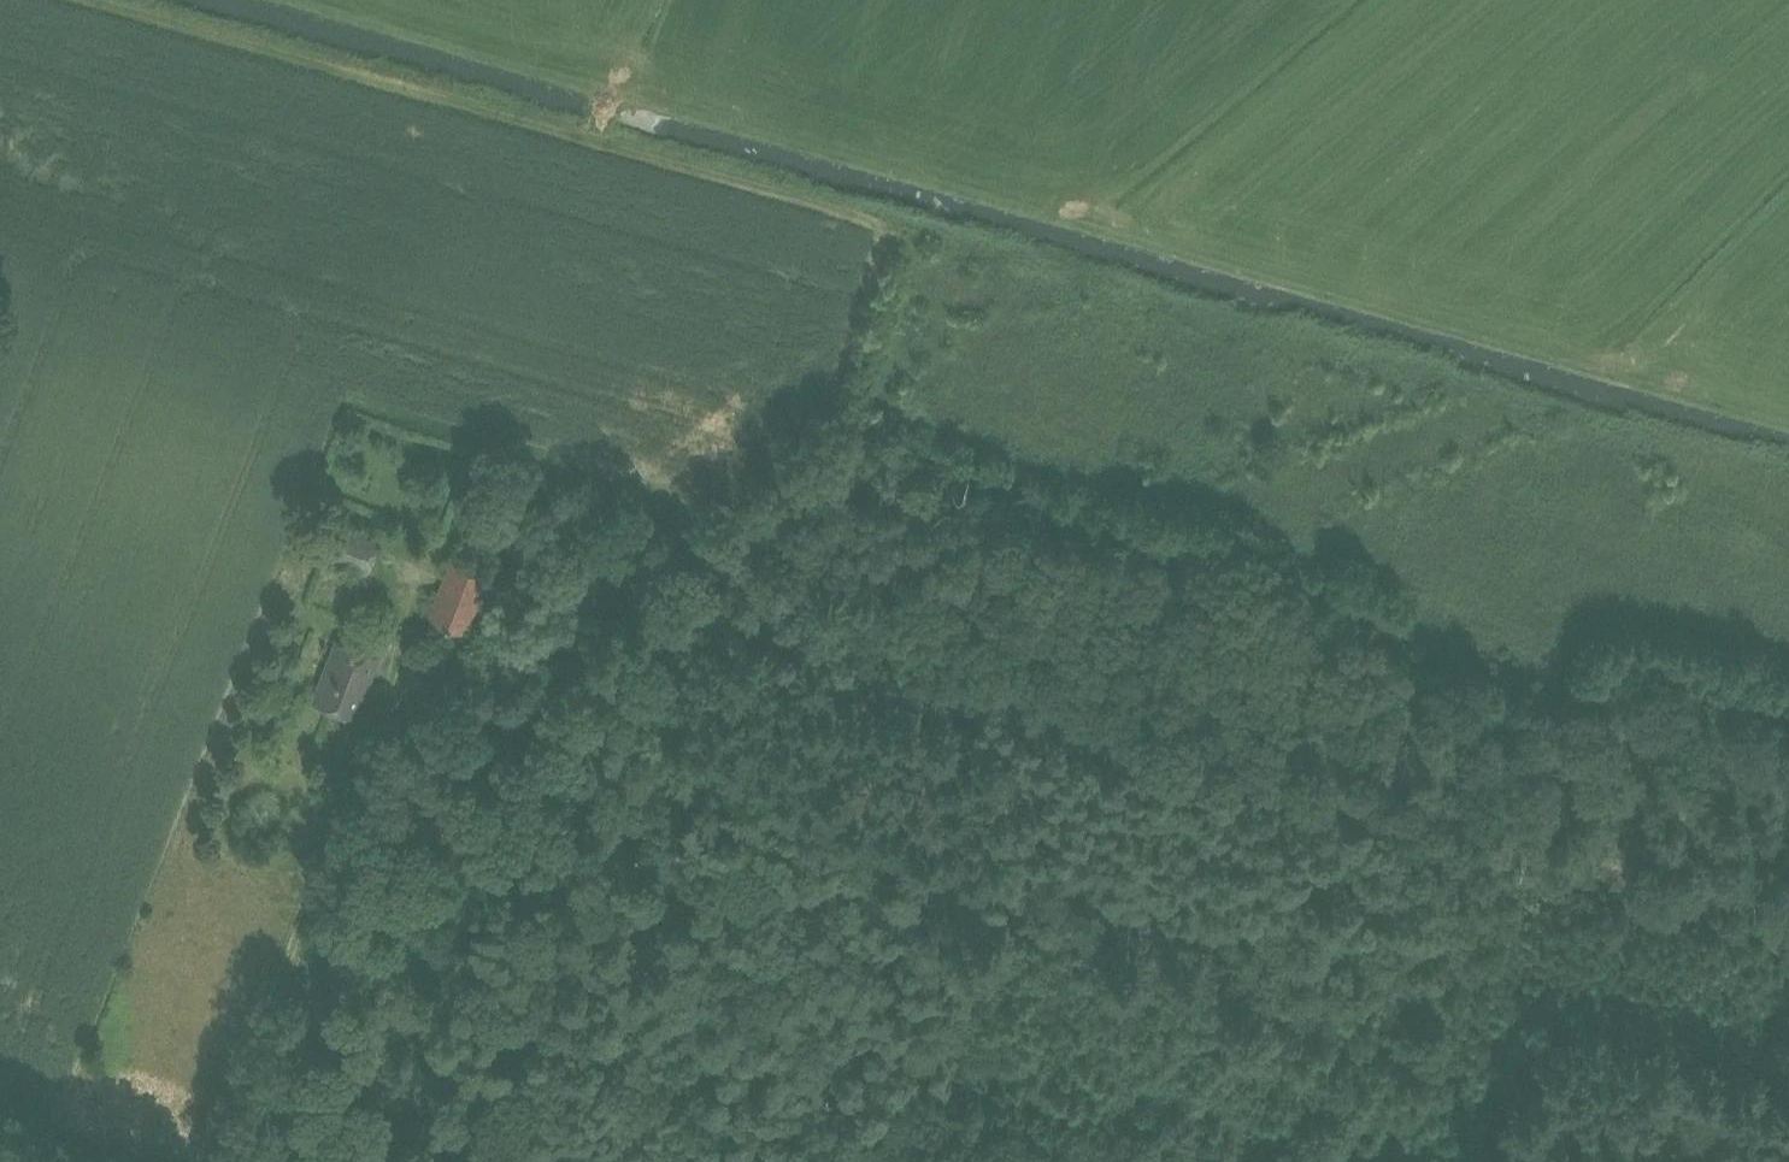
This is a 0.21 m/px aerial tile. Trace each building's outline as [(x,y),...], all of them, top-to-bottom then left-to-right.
[(384,533),(339,516),(323,557),(369,574),(384,533)] [(430,618),(426,630),(425,632),(458,645),(464,631),(467,632),(489,574),(449,559),(427,617),(430,618)] [(339,639),(317,699),(360,715),(373,679),(369,678),(378,653),(339,639)]
